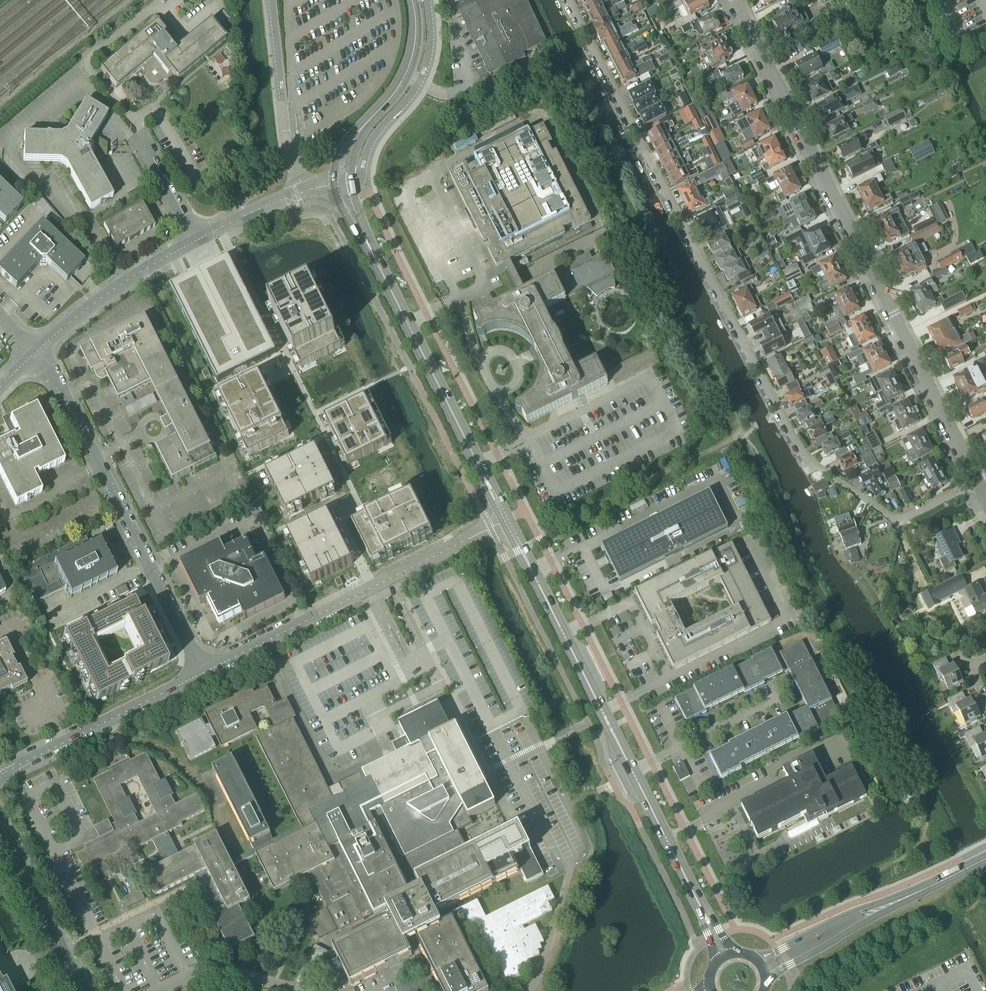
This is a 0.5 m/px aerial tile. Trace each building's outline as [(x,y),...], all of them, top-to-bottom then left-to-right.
[(464,7),(458,10),(489,75),(525,58),(523,53),(546,42),(526,0),(460,0),(464,7)] [(584,7),(588,16),(604,8),(602,4),(610,0),(599,0),(584,7)] [(658,4),(661,11),(667,8),(682,0),(664,0),(664,1),(658,4)] [(667,8),(670,12),(677,9),(683,20),(675,24),(678,30),(681,28),(689,24),(689,23),(696,20),(693,15),(709,7),(705,0),(693,0),(686,3),(684,0),(682,0),(667,8)] [(604,8),(588,16),(592,24),(591,24),(592,25),(617,12),(624,8),(626,7),(624,3),(615,7),(606,12),(604,8)] [(632,8),(635,14),(643,9),(640,3),(632,8)] [(781,18),(772,22),(780,37),(781,36),(783,38),(790,35),(789,33),(802,26),(801,25),(809,22),(805,14),(797,17),(794,11),(798,10),(794,3),(791,5),(790,4),(790,5),(784,7),(787,12),(780,15),(781,18)] [(617,12),(592,25),(595,32),(596,34),(612,25),(619,21),(617,17),(619,16),(617,12)] [(689,24),(681,28),(684,34),(684,35),(692,32),(696,33),(699,38),(701,37),(719,27),(713,16),(698,24),(696,20),(689,23),(689,24)] [(157,20),(156,19),(155,19),(153,19),(151,20),(150,22),(150,24),(150,25),(151,26),(152,28),(100,71),(115,89),(141,68),(144,71),(144,77),(150,85),(156,86),(163,80),(169,80),(173,77),(177,81),(225,41),(210,22),(177,49),(172,43),(175,40),(158,20),(157,20)] [(612,25),(596,34),(597,36),(601,44),(602,44),(602,43),(637,26),(636,26),(635,26),(634,27),(632,23),(631,23),(625,27),(620,29),(618,25),(613,27),(612,25)] [(637,26),(602,43),(602,44),(607,52),(622,44),(620,40),(629,35),(639,30),(637,26)] [(622,44),(607,52),(611,60),(626,53),(645,43),(642,38),(633,43),(624,48),(622,44)] [(706,58),(727,47),(725,44),(726,44),(727,42),(725,39),(723,39),(718,41),(717,38),(699,47),(703,55),(704,54),(706,58)] [(793,41),(799,53),(806,49),(800,38),(793,41)] [(836,38),(818,47),(823,57),(841,48),(836,38)] [(882,52),(891,48),(888,42),(879,46),(882,52)] [(626,53),(611,60),(615,69),(631,61),(629,57),(637,53),(638,55),(648,50),(645,43),(626,53)] [(691,54),(699,50),(696,44),(688,48),(691,54)] [(791,54),(796,51),(793,45),(788,48),(791,54)] [(709,63),(712,69),(728,61),(727,58),(732,56),(733,54),(731,51),(730,51),(729,51),(727,47),(706,58),(709,63)] [(879,63),(890,57),(887,52),(877,58),(879,63)] [(631,61),(615,69),(619,77),(651,62),(652,61),(650,56),(642,60),(633,65),(631,61)] [(799,74),(802,79),(822,69),(820,65),(823,63),(821,58),(817,60),(815,56),(795,65),(796,67),(794,69),(797,74),(799,74)] [(651,62),(619,77),(624,86),(640,77),(655,70),(651,62)] [(894,71),(901,68),(898,63),(886,70),(889,76),(895,73),(894,71)] [(723,78),(728,87),(743,79),(742,77),(743,76),(742,73),(740,73),(739,71),(737,67),(727,73),(726,72),(720,75),(718,71),(712,75),(706,78),(708,83),(714,81),(721,77),(722,79),(723,78)] [(706,78),(712,75),(709,69),(701,73),(704,79),(706,78)] [(678,74),(676,70),(669,73),(671,78),(678,74)] [(813,103),(829,95),(828,94),(833,91),(828,83),(839,77),(836,70),(828,74),(828,76),(819,80),(820,82),(806,89),(809,95),(809,97),(810,99),(811,99),(813,103)] [(634,105),(655,94),(651,84),(629,95),(634,105)] [(720,95),(718,96),(721,102),(723,101),(727,99),(728,101),(731,100),(733,105),(752,95),(752,94),(752,93),(749,87),(748,87),(748,86),(741,89),(740,88),(727,95),(726,92),(720,95)] [(856,87),(852,89),(840,95),(841,97),(818,108),(820,113),(818,113),(822,121),(829,117),(829,118),(831,117),(830,116),(848,108),(845,103),(861,96),(856,87)] [(684,93),(680,95),(685,106),(690,104),(684,93)] [(638,116),(661,105),(661,104),(659,105),(655,96),(656,95),(655,94),(634,105),(634,106),(633,107),(638,116)] [(733,105),(729,107),(734,117),(738,115),(750,109),(750,108),(757,104),(756,103),(757,102),(754,96),(753,96),(752,95),(733,105)] [(924,105),(933,101),(931,95),(921,100),(916,102),(919,109),(924,105)] [(866,114),(879,107),(874,99),(861,105),(866,114)] [(94,137),(107,116),(85,102),(66,133),(61,136),(24,135),(23,161),(59,162),(65,166),(89,210),(113,198),(94,163),(100,160),(100,141),(94,137)] [(645,128),(667,117),(661,105),(638,116),(639,118),(640,118),(645,128)] [(701,105),(696,108),(697,110),(702,120),(707,117),(703,109),(701,105)] [(692,107),(683,111),(688,120),(696,116),(692,107)] [(888,128),(907,119),(902,108),(883,118),(888,128)] [(741,121),(737,123),(742,133),(744,132),(766,121),(766,120),(766,119),(763,113),(762,113),(761,112),(754,116),(753,115),(741,121)] [(833,140),(849,131),(846,124),(847,125),(853,122),(850,116),(827,128),(829,133),(828,134),(831,139),(832,138),(833,140)] [(710,117),(704,120),(710,133),(717,130),(710,117)] [(655,130),(647,135),(651,144),(668,136),(667,135),(672,133),(670,129),(674,127),(669,118),(653,126),(655,130)] [(696,132),(703,128),(698,120),(692,123),(696,132)] [(746,142),(741,145),(744,151),(750,148),(749,147),(753,145),(752,142),(756,140),(756,139),(764,135),(763,134),(771,130),(770,129),(771,128),(768,122),(767,123),(766,121),(744,132),(742,133),(746,142)] [(494,266),(502,262),(508,259),(588,219),(543,128),(449,175),(494,266)] [(715,147),(725,141),(719,128),(717,130),(710,133),(708,134),(715,147)] [(668,136),(651,144),(655,152),(681,140),(678,135),(669,139),(668,136)] [(867,150),(864,152),(863,150),(861,151),(858,145),(867,141),(865,135),(837,148),(840,154),(839,156),(840,159),(842,159),(843,160),(859,152),(861,156),(878,148),(875,143),(867,147),(867,148),(867,150)] [(681,140),(655,152),(660,161),(676,153),(676,152),(681,150),(689,146),(687,142),(690,141),(687,136),(684,138),(681,140)] [(701,140),(705,149),(711,146),(707,137),(701,140)] [(753,145),(749,147),(750,148),(757,162),(763,159),(780,150),(779,149),(780,148),(778,144),(777,144),(774,139),(760,147),(758,143),(754,145),(753,145)] [(915,163),(935,153),(929,141),(909,151),(915,163)] [(709,157),(716,154),(711,146),(705,149),(709,157)] [(676,153),(660,161),(664,170),(689,157),(687,152),(683,154),(681,150),(676,152),(676,153)] [(766,164),(761,167),(764,172),(785,161),(783,156),(784,155),(782,151),(780,151),(780,150),(763,159),(766,164)] [(857,163),(847,167),(850,173),(848,173),(851,178),(852,178),(853,179),(869,171),(879,166),(872,151),(866,154),(867,156),(856,161),(857,163)] [(713,166),(720,163),(716,154),(709,157),(713,166)] [(689,157),(664,170),(669,178),(689,168),(687,164),(692,162),(689,157)] [(731,164),(728,159),(723,161),(726,167),(731,164)] [(890,159),(880,164),(883,169),(893,165),(890,159)] [(707,182),(728,172),(723,164),(703,174),(707,182)] [(893,165),(883,170),(885,175),(895,170),(893,165)] [(689,168),(669,178),(673,187),(698,174),(696,169),(691,172),(689,168)] [(764,177),(756,181),(756,182),(759,187),(767,183),(768,185),(769,185),(771,185),(775,182),(778,188),(795,180),(794,179),(795,177),(793,174),(792,174),(789,169),(766,181),(764,177)] [(761,171),(750,176),(753,183),(756,182),(756,181),(764,177),(761,171)] [(863,200),(879,193),(876,186),(883,182),(880,176),(870,181),(871,182),(858,189),(860,194),(860,195),(861,198),(863,199),(863,200)] [(781,194),(776,197),(779,201),(800,191),(798,186),(799,184),(797,181),(795,181),(795,180),(778,188),(779,188),(781,194)] [(685,202),(700,194),(697,188),(701,185),(699,181),(679,190),(685,202)] [(22,205),(0,184),(0,220),(4,224),(22,205)] [(48,219),(55,214),(33,187),(26,193),(32,200),(48,219)] [(883,206),(893,201),(890,195),(882,199),(879,193),(863,200),(864,202),(864,203),(865,206),(867,207),(869,212),(882,205),(883,206)] [(920,198),(919,196),(918,193),(899,202),(903,210),(912,205),(911,203),(920,198)] [(690,213),(713,202),(711,198),(708,199),(703,201),(700,194),(685,202),(690,213)] [(739,196),(724,203),(729,213),(743,206),(739,196)] [(790,201),(780,205),(782,208),(787,220),(788,220),(809,209),(807,204),(808,202),(806,199),(804,199),(804,198),(791,204),(790,201)] [(115,249),(154,228),(142,205),(103,226),(115,249)] [(887,215),(874,221),(876,226),(876,228),(877,231),(879,231),(880,233),(894,225),(902,221),(899,215),(899,214),(896,208),(886,213),(887,215)] [(713,212),(695,221),(696,222),(695,224),(697,227),(698,227),(702,234),(712,229),(714,233),(726,227),(727,227),(718,209),(713,212)] [(787,220),(782,222),(785,226),(791,223),(792,226),(794,230),(795,230),(800,228),(815,220),(815,219),(815,217),(814,214),(812,213),(809,209),(788,220),(787,220)] [(894,225),(880,233),(880,234),(880,236),(881,239),(883,239),(885,244),(898,238),(899,239),(909,234),(902,221),(894,225)] [(83,263),(42,224),(0,267),(0,275),(15,289),(38,265),(39,267),(45,267),(47,265),(66,282),(70,277),(83,263)] [(926,231),(928,236),(939,230),(936,224),(925,230),(926,231)] [(708,245),(707,245),(709,250),(710,250),(713,255),(723,250),(730,246),(727,239),(730,236),(726,227),(714,233),(717,239),(707,244),(708,245)] [(802,232),(782,242),(785,248),(796,242),(798,246),(801,244),(804,250),(826,239),(823,232),(821,232),(819,229),(805,236),(802,232)] [(928,236),(926,231),(915,236),(918,241),(928,236)] [(754,241),(761,238),(758,232),(751,235),(754,241)] [(807,256),(801,259),(804,267),(811,263),(823,257),(822,255),(830,250),(828,247),(830,246),(826,239),(804,250),(807,256)] [(904,248),(905,249),(891,256),(894,261),(893,262),(895,265),(896,266),(897,267),(920,256),(913,243),(904,248)] [(716,261),(715,262),(718,267),(718,266),(721,272),(723,271),(723,270),(743,260),(737,250),(734,244),(730,246),(723,250),(726,256),(715,261),(716,261)] [(962,260),(965,258),(976,253),(971,244),(950,254),(951,255),(949,256),(936,263),(940,269),(939,270),(940,272),(946,269),(963,260),(962,260)] [(554,277),(525,292),(519,295),(474,318),(479,328),(477,329),(476,330),(476,332),(476,333),(477,335),(478,335),(479,336),(481,336),(482,336),(485,335),(489,333),(493,332),(497,331),(500,331),(503,331),(507,331),(511,332),(514,333),(518,335),(521,337),(525,339),(528,342),(531,347),(533,350),(536,355),(537,358),(539,361),(539,364),(540,369),(540,372),(540,376),(539,379),(538,383),(537,388),(534,392),(532,396),(528,399),(525,402),(521,404),(518,406),(516,407),(516,408),(516,410),(516,411),(516,413),(517,414),(518,414),(520,414),(521,414),(522,414),(527,424),(607,384),(596,361),(574,372),(543,311),(566,300),(565,299),(586,288),(597,297),(598,296),(600,294),(603,293),(605,291),(607,291),(609,290),(612,289),(614,289),(613,275),(615,274),(605,253),(592,260),(589,254),(564,266),(567,272),(555,278),(554,277)] [(926,268),(920,256),(897,267),(898,269),(897,270),(899,273),(900,274),(903,279),(916,272),(917,273),(926,268)] [(834,258),(810,270),(813,276),(821,273),(824,277),(840,269),(840,268),(840,267),(838,263),(837,262),(834,258)] [(180,283),(170,289),(217,383),(237,373),(246,369),(277,354),(272,343),(264,329),(229,259),(226,261),(219,264),(198,274),(191,278),(184,281),(180,283)] [(502,262),(519,295),(525,292),(508,259),(502,262)] [(743,260),(723,270),(723,271),(725,275),(725,276),(727,281),(728,281),(738,276),(741,282),(753,276),(750,271),(744,259),(743,260)] [(782,261),(776,264),(779,271),(785,268),(782,261)] [(797,265),(781,272),(784,278),(800,271),(797,265)] [(826,282),(818,286),(822,293),(846,280),(844,276),(844,274),(842,271),(841,270),(840,269),(824,277),(826,282)] [(948,273),(946,269),(940,272),(939,270),(933,273),(936,280),(948,273)] [(784,278),(783,279),(786,285),(790,294),(798,291),(793,281),(802,276),(800,271),(784,278)] [(746,288),(732,295),(737,306),(751,299),(748,292),(753,290),(751,286),(759,282),(756,276),(743,282),(746,288)] [(938,292),(934,285),(931,279),(922,284),(922,285),(909,292),(912,297),(911,298),(912,301),(914,302),(915,303),(929,296),(938,292)] [(310,285),(269,306),(285,337),(294,355),(296,358),(301,368),(341,348),(334,334),(310,285)] [(834,294),(826,298),(829,305),(829,304),(832,310),(839,307),(856,298),(853,293),(852,294),(849,288),(834,296),(834,294)] [(776,308),(792,301),(789,294),(773,302),(776,308)] [(929,296),(915,303),(915,305),(915,306),(916,309),(918,310),(920,315),(934,308),(934,309),(941,306),(945,313),(966,302),(962,294),(943,303),(941,299),(933,303),(929,296)] [(751,299),(737,306),(743,318),(762,308),(760,304),(756,296),(751,299)] [(798,309),(811,303),(808,297),(795,303),(798,309)] [(856,298),(839,307),(844,318),(860,310),(857,305),(859,304),(856,298)] [(813,310),(810,304),(811,303),(798,309),(802,316),(813,310)] [(970,305),(957,312),(960,319),(973,312),(970,306),(970,305)] [(779,320),(772,323),(769,315),(749,325),(754,336),(764,332),(766,337),(764,338),(783,329),(779,320)] [(841,325),(839,326),(841,330),(840,331),(841,333),(845,331),(848,338),(855,334),(870,327),(868,323),(867,322),(864,316),(847,325),(845,321),(841,323),(841,325)] [(189,403),(146,318),(80,351),(91,374),(95,372),(97,378),(105,374),(119,401),(120,400),(123,407),(133,401),(130,395),(151,385),(166,415),(189,403)] [(838,318),(824,326),(826,330),(841,323),(838,318)] [(947,320),(928,330),(931,335),(930,336),(932,339),(933,340),(934,341),(953,332),(947,320)] [(841,323),(826,330),(829,337),(841,330),(839,326),(841,325),(841,323)] [(855,334),(848,338),(854,349),(860,345),(875,338),(872,332),(872,331),(870,327),(855,334)] [(781,341),(788,338),(783,329),(764,338),(767,337),(769,342),(759,347),(765,358),(785,348),(781,341)] [(954,331),(953,332),(934,341),(935,342),(934,344),(936,347),(937,347),(940,352),(954,345),(956,349),(971,341),(968,335),(959,340),(954,331)] [(806,345),(814,341),(812,336),(803,340),(806,345)] [(855,353),(847,356),(850,361),(856,358),(861,367),(865,365),(885,355),(879,345),(866,352),(864,348),(855,353)] [(828,366),(838,361),(831,347),(820,352),(827,367),(828,366)] [(953,355),(944,359),(947,364),(945,365),(948,370),(949,370),(950,371),(964,364),(962,359),(969,355),(965,347),(953,353),(953,355)] [(854,382),(839,390),(842,395),(852,389),(856,387),(866,382),(865,378),(874,373),(874,374),(890,366),(885,355),(865,365),(868,371),(852,379),(854,382)] [(781,356),(768,362),(771,370),(771,371),(772,374),(774,374),(774,376),(780,389),(786,386),(790,394),(798,390),(800,389),(796,381),(794,381),(781,356)] [(841,367),(838,361),(828,366),(834,379),(840,376),(837,369),(841,367)] [(952,378),(955,383),(954,385),(956,388),(957,388),(958,390),(959,391),(958,393),(960,396),(961,396),(964,401),(977,394),(978,395),(982,393),(983,395),(985,394),(985,383),(985,384),(982,378),(978,371),(976,367),(975,365),(975,366),(965,370),(966,371),(952,378)] [(821,378),(831,373),(828,368),(818,373),(821,378)] [(205,379),(210,376),(207,369),(201,372),(205,379)] [(872,379),(863,383),(865,388),(871,385),(876,395),(877,394),(883,391),(899,383),(896,378),(894,377),(892,373),(878,381),(876,377),(872,379)] [(259,377),(219,397),(248,456),(289,436),(282,423),(276,410),(274,407),(259,377)] [(882,403),(875,406),(877,412),(881,410),(891,405),(889,402),(903,395),(901,391),(902,389),(899,383),(883,391),(877,394),(882,403)] [(790,394),(784,397),(787,403),(787,405),(788,407),(790,408),(793,406),(797,413),(809,407),(806,401),(811,398),(807,390),(812,388),(810,384),(800,389),(798,390),(790,394)] [(129,418),(157,404),(153,395),(124,409),(129,418)] [(978,401),(978,402),(967,408),(972,419),(985,413),(985,397),(978,401)] [(365,399),(324,420),(325,422),(327,424),(328,428),(329,428),(336,442),(339,448),(339,449),(343,457),(343,458),(346,463),(347,465),(357,460),(366,456),(377,451),(388,445),(387,443),(365,399)] [(797,413),(796,414),(798,417),(797,418),(796,420),(799,424),(801,425),(804,423),(808,430),(822,423),(822,422),(820,423),(818,420),(816,421),(814,419),(817,417),(813,410),(823,405),(821,402),(809,407),(797,413)] [(907,402),(887,412),(889,416),(887,417),(891,424),(897,421),(897,420),(914,412),(910,405),(908,405),(907,402)] [(189,403),(166,415),(171,426),(177,437),(155,448),(172,481),(217,458),(189,403)] [(900,427),(896,429),(898,434),(918,424),(916,420),(917,419),(914,412),(897,420),(897,421),(900,427)] [(860,428),(872,422),(869,416),(857,422),(860,428)] [(808,430),(806,430),(810,437),(809,439),(810,441),(812,442),(814,441),(818,448),(822,446),(834,440),(834,439),(831,434),(829,436),(825,427),(834,422),(832,418),(822,423),(808,430)] [(922,431),(902,441),(904,445),(908,443),(911,450),(929,441),(925,434),(924,435),(922,431)] [(834,440),(822,446),(824,450),(823,450),(822,452),(825,456),(827,457),(833,454),(836,459),(847,454),(856,450),(853,445),(845,449),(844,448),(842,449),(839,443),(849,438),(851,437),(849,432),(847,433),(836,438),(834,439),(834,440)] [(872,434),(866,437),(869,445),(875,442),(872,434)] [(911,450),(904,454),(908,461),(910,459),(912,463),(933,453),(931,449),(932,449),(929,441),(911,450)] [(852,452),(837,460),(840,467),(840,469),(841,471),(843,472),(858,464),(856,461),(862,458),(868,470),(872,467),(877,465),(871,452),(868,445),(853,453),(852,452)] [(881,448),(871,452),(877,465),(878,465),(883,462),(879,456),(884,454),(881,448)] [(267,473),(266,474),(270,483),(282,506),(285,513),(286,514),(287,514),(288,513),(294,510),(295,510),(301,507),(302,506),(319,498),(320,497),(326,494),(327,494),(333,491),(334,490),(335,489),(335,488),(331,481),(315,449),(313,450),(310,451),(306,453),(305,454),(299,457),(291,461),(281,466),(275,469),(274,469),(274,470),(273,470),(267,473)] [(918,468),(913,470),(917,477),(922,475),(924,480),(941,471),(943,470),(939,463),(936,464),(934,462),(919,469),(918,468)] [(873,469),(859,476),(865,488),(870,485),(876,497),(876,496),(878,498),(880,498),(884,496),(885,494),(885,492),(884,490),(889,488),(886,482),(886,481),(883,475),(878,465),(877,465),(872,467),(873,469)] [(892,470),(883,475),(886,481),(895,476),(892,470)] [(927,486),(920,489),(922,493),(927,491),(928,493),(947,483),(941,471),(924,480),(927,486)] [(895,477),(886,482),(889,488),(891,492),(900,487),(895,477)] [(825,480),(812,486),(815,493),(829,487),(825,480)] [(834,489),(829,491),(830,493),(831,498),(837,496),(834,489)] [(907,506),(913,502),(906,489),(900,492),(907,506)] [(619,582),(727,528),(709,492),(601,546),(619,582)] [(358,519),(352,523),(372,563),(431,533),(411,493),(404,496),(404,497),(400,499),(391,503),(381,508),(378,509),(372,513),(371,513),(365,516),(358,519)] [(260,509),(250,514),(254,521),(255,520),(263,516),(260,509)] [(848,514),(834,519),(836,527),(839,536),(840,535),(856,530),(855,529),(853,521),(850,522),(849,519),(850,519),(848,514)] [(312,523),(287,535),(288,536),(288,537),(291,543),(295,551),(304,568),(304,569),(307,575),(308,576),(311,582),(311,583),(312,585),(313,584),(320,580),(352,564),(351,562),(350,559),(348,556),(348,555),(339,539),(331,523),(328,516),(327,515),(324,517),(317,520),(312,523)] [(856,530),(840,535),(844,547),(845,550),(854,547),(861,545),(860,544),(858,537),(856,530)] [(954,546),(959,544),(953,531),(939,537),(942,542),(939,544),(946,557),(939,560),(945,573),(956,567),(954,563),(961,560),(954,546)] [(219,623),(240,612),(244,620),(285,599),(265,559),(257,563),(246,541),(224,552),(220,544),(179,565),(200,605),(207,601),(219,623)] [(673,671),(770,622),(731,545),(634,594),(673,671)] [(856,548),(843,553),(847,563),(851,561),(851,564),(860,561),(859,558),(860,558),(856,548)] [(967,590),(960,577),(921,596),(928,610),(964,592),(976,616),(985,612),(985,613),(985,597),(984,598),(977,585),(967,590)] [(343,585),(339,578),(334,581),(338,588),(343,585)] [(125,585),(115,590),(119,597),(128,592),(125,585)] [(610,593),(602,597),(604,602),(612,597),(610,593)] [(592,602),(591,603),(594,608),(602,603),(600,598),(592,602)] [(160,653),(159,650),(158,649),(157,647),(155,642),(150,633),(148,628),(140,614),(138,609),(134,601),(128,604),(123,606),(109,613),(104,616),(100,618),(94,621),(93,621),(89,623),(68,634),(58,639),(92,704),(100,700),(105,697),(114,693),(121,689),(126,687),(135,682),(140,679),(142,679),(147,676),(167,666),(164,659),(163,659),(161,654),(160,653)] [(841,720),(802,642),(779,653),(806,708),(818,731),(841,720)] [(13,661),(4,643),(0,645),(0,696),(25,684),(16,666),(19,664),(16,659),(13,661)] [(783,673),(771,650),(751,660),(752,661),(763,684),(764,684),(763,682),(783,673)] [(941,677),(948,691),(952,688),(953,690),(960,687),(959,685),(963,683),(959,676),(960,675),(958,671),(957,671),(953,664),(949,666),(945,659),(933,666),(939,679),(941,677)] [(763,684),(752,661),(733,671),(745,693),(763,684)] [(745,693),(733,671),(732,669),(713,679),(724,702),(743,692),(744,694),(745,693)] [(724,702),(713,679),(693,689),(694,690),(705,713),(706,713),(705,712),(724,702)] [(543,875),(518,826),(468,852),(458,832),(472,825),(469,818),(495,805),(455,727),(450,729),(438,704),(419,714),(399,724),(405,738),(392,744),(397,754),(328,790),(292,719),(296,717),(287,699),(276,705),(267,687),(254,694),(251,688),(203,712),(209,725),(205,727),(201,719),(175,732),(190,761),(216,747),(211,738),(215,736),(221,748),(257,730),(259,735),(255,737),(297,821),(298,821),(301,826),(272,840),(270,834),(232,759),(212,769),(250,844),(260,839),(263,845),(230,862),(217,834),(195,846),(196,848),(179,856),(168,833),(182,826),(181,823),(205,811),(197,795),(175,805),(171,796),(173,795),(165,780),(161,782),(146,754),(130,761),(129,759),(107,769),(109,772),(93,780),(115,824),(111,826),(108,821),(94,828),(99,839),(84,846),(86,850),(76,855),(85,871),(128,850),(129,852),(152,841),(163,864),(144,874),(148,883),(149,883),(151,887),(150,888),(155,896),(195,876),(214,912),(211,914),(229,950),(254,937),(239,906),(250,900),(233,866),(255,855),(273,892),(310,874),(340,933),(364,920),(363,919),(373,914),(374,916),(386,910),(391,920),(332,950),(351,987),(411,957),(411,956),(417,953),(427,972),(395,989),(396,990),(433,990),(435,990),(430,979),(434,977),(441,990),(488,990),(452,919),(462,914),(479,948),(488,944),(507,983),(520,976),(518,972),(531,965),(529,961),(540,956),(537,951),(542,949),(539,945),(544,943),(535,925),(527,930),(524,926),(552,912),(547,902),(554,899),(548,886),(486,918),(477,901),(438,920),(435,915),(494,885),(521,872),(527,884),(543,875)] [(686,723),(705,713),(694,690),(674,700),(686,723)] [(977,709),(975,705),(974,705),(970,698),(965,700),(962,693),(947,701),(953,714),(958,711),(965,725),(969,722),(970,724),(977,721),(976,719),(979,717),(976,710),(977,709)] [(648,697),(641,700),(644,707),(651,703),(648,697)] [(818,731),(806,708),(787,718),(799,741),(818,731)] [(799,741),(787,718),(786,716),(767,726),(778,749),(797,739),(798,741),(799,741)] [(778,749),(767,726),(748,736),(759,758),(778,749)] [(982,734),(979,728),(964,735),(963,733),(958,735),(960,740),(965,737),(970,748),(975,746),(981,759),(985,757),(985,732),(982,734)] [(759,758),(748,736),(728,745),(740,768),(759,758)] [(741,770),(740,768),(728,745),(728,746),(728,747),(709,757),(720,780),(741,770)] [(826,817),(866,797),(851,767),(826,780),(813,755),(783,770),(789,783),(741,807),(757,840),(806,816),(809,822),(825,814),(826,817)] [(674,767),(673,767),(675,772),(685,767),(683,762),(674,767)] [(322,966),(329,953),(315,946),(299,977),(297,982),(315,990),(326,990),(328,987),(330,982),(335,973),(322,966)] [(0,970),(0,990),(10,990),(0,970)]
